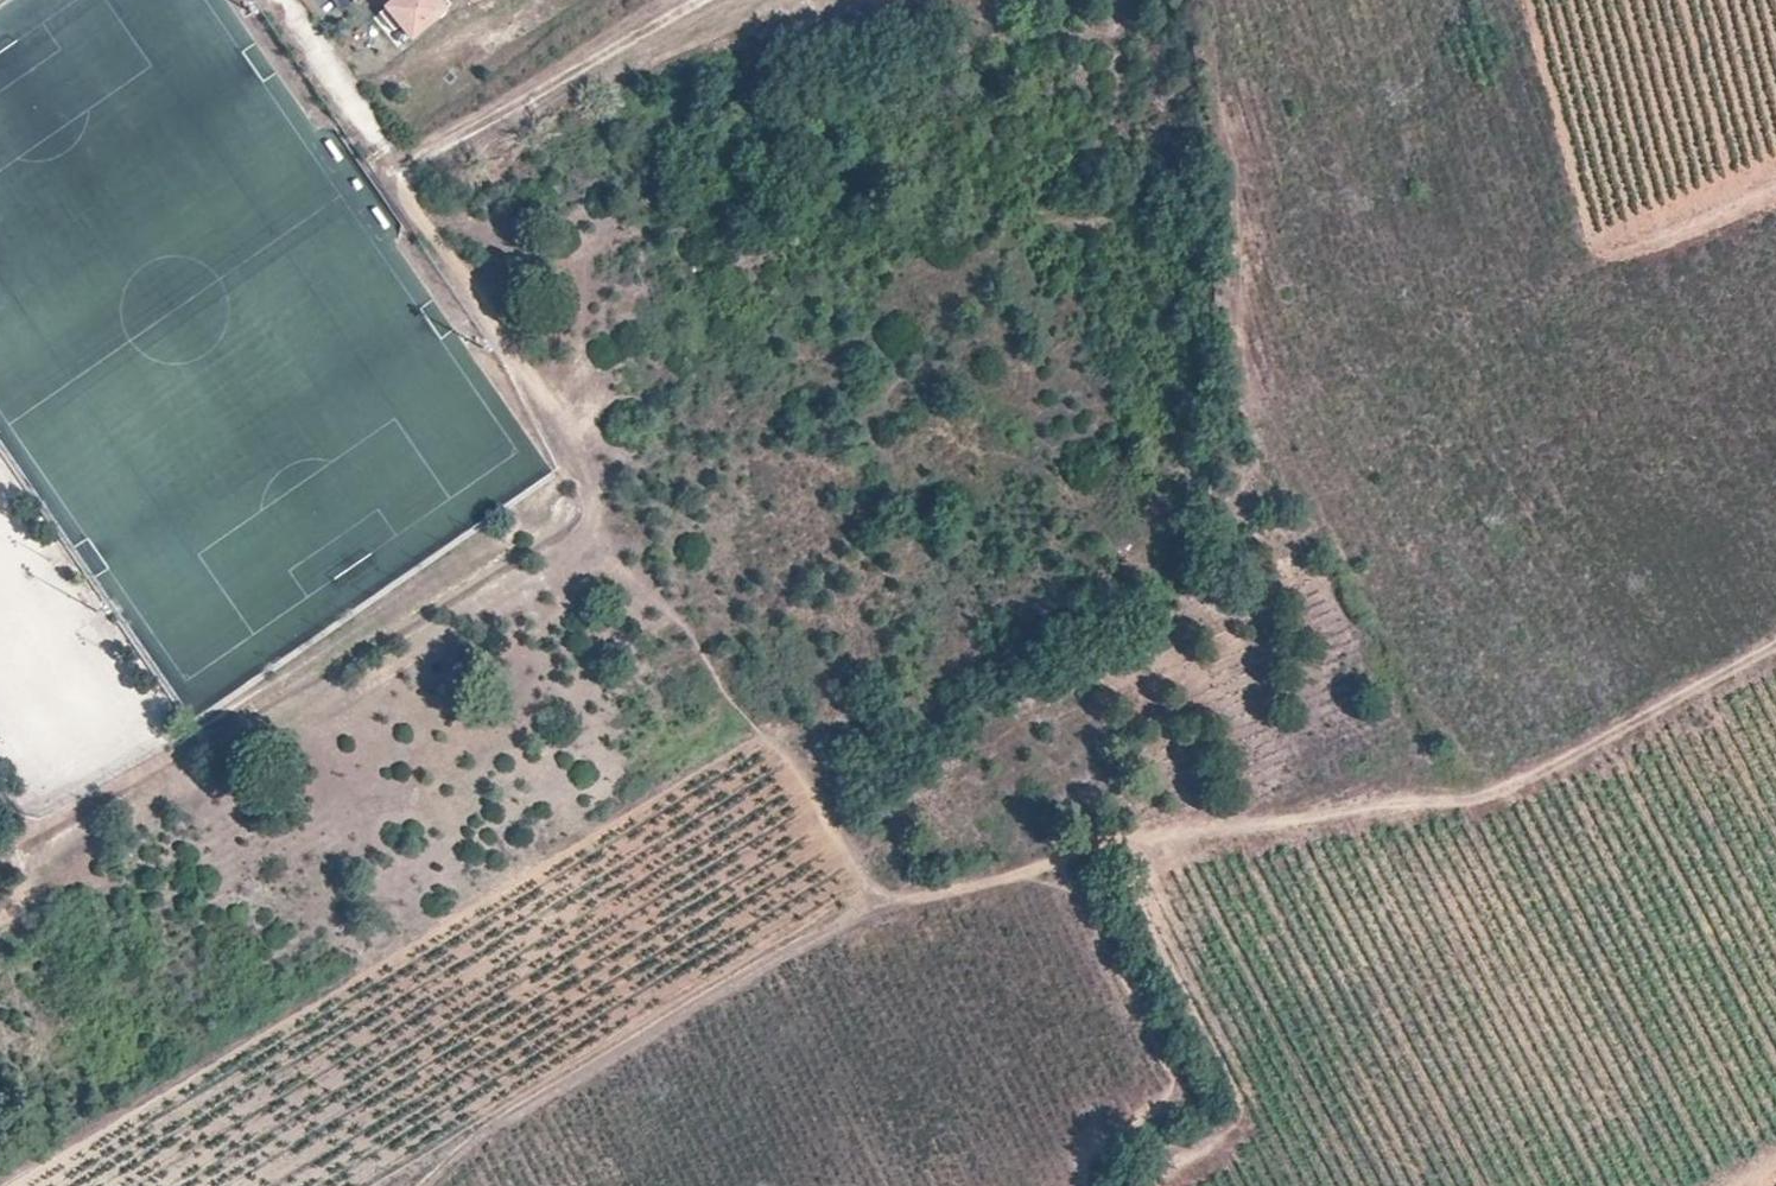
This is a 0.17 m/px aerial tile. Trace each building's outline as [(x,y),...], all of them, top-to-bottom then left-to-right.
[(389,22),(402,39),(410,33),(420,46),(460,14),(449,0),(442,6),(437,0),(416,0),(389,22)]
